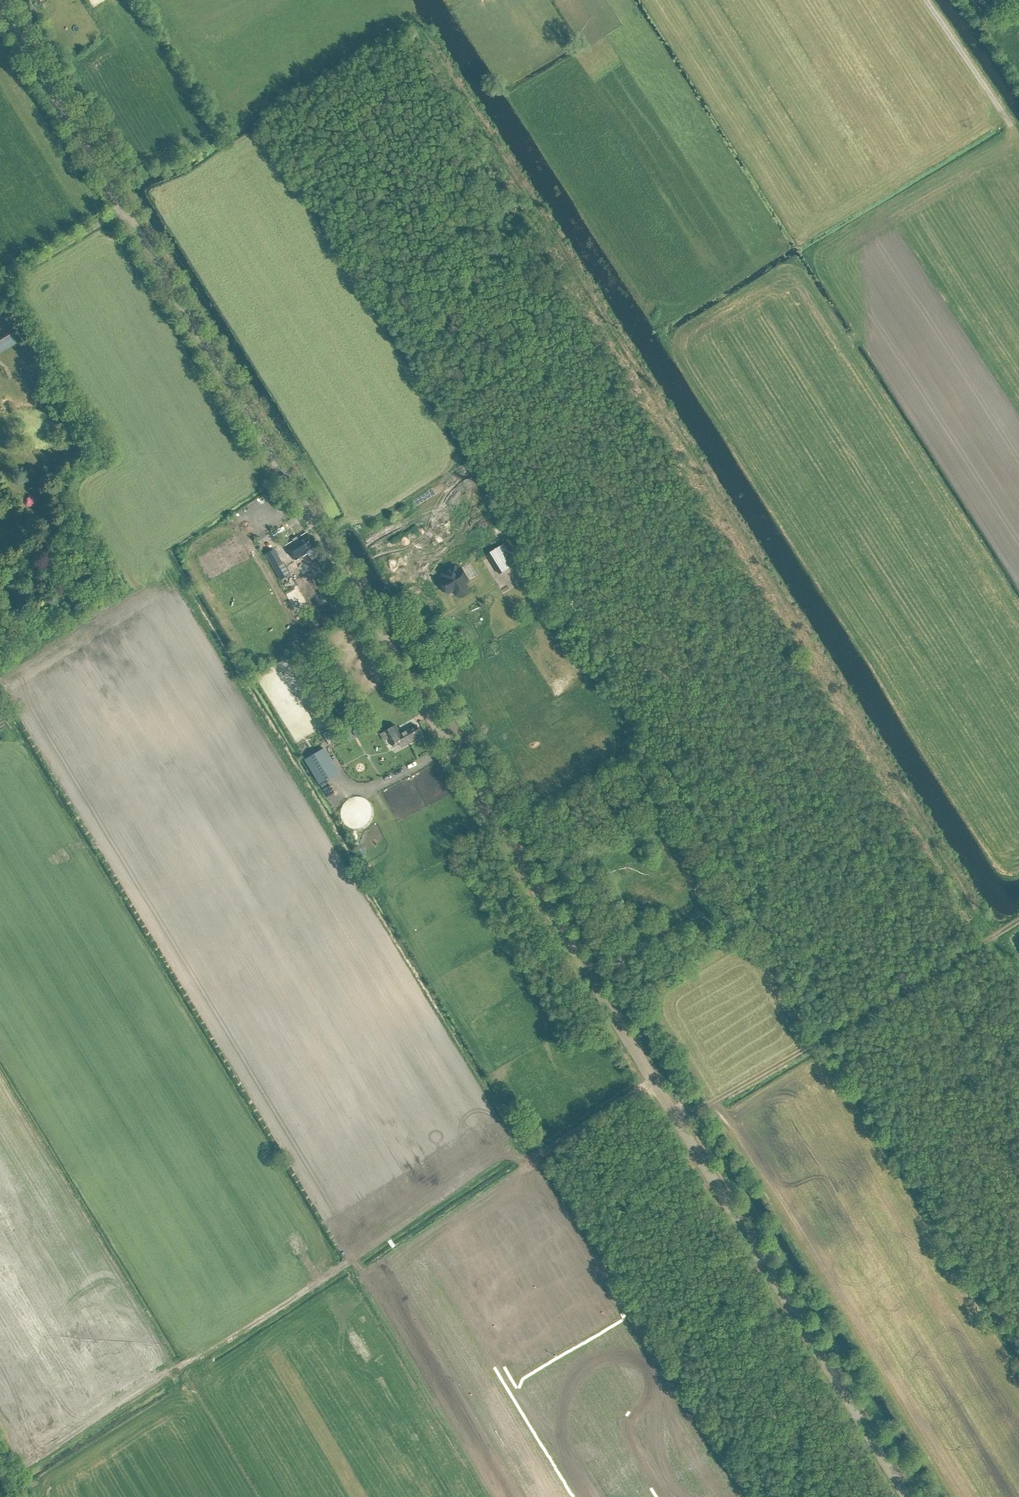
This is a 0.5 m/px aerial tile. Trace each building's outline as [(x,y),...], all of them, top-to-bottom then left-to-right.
[(320,556),(314,546),(315,545),(308,533),(287,546),(296,560),(307,553),(313,561),(320,556)] [(499,574),(517,564),(505,544),(487,554),(499,574)] [(281,580),(290,575),(275,549),(266,554),(281,580)] [(455,565),(442,574),(444,578),(440,581),(448,594),(453,591),(455,595),(459,597),(463,597),(466,595),(468,591),(468,587),(466,584),(468,582),(460,569),(458,570),(455,565)] [(8,632),(0,637),(0,646),(2,650),(15,642),(8,632)] [(400,733),(396,725),(380,734),(385,742),(389,738),(393,746),(399,743),(401,747),(418,738),(417,736),(421,733),(416,726),(406,731),(406,730),(400,733)] [(365,733),(361,726),(353,731),(357,738),(365,733)] [(354,739),(350,732),(341,737),(345,744),(354,739)] [(320,784),(339,772),(325,747),(305,759),(320,784)] [(338,807),(341,813),(350,808),(347,802),(338,807)]
